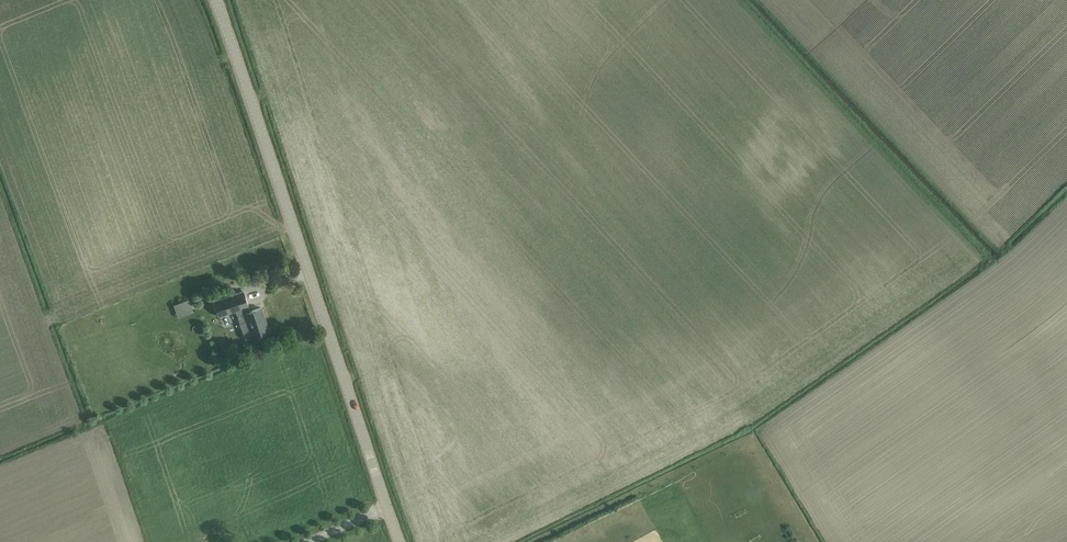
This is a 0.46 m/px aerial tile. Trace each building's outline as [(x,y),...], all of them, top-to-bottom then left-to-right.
[(233,295),(214,302),(219,317),(243,309),(247,321),(241,324),(246,340),(253,337),(258,335),(269,332),(261,309),(249,313),(247,308),(249,307),(243,292),(233,295)] [(189,299),(179,303),(184,316),(194,312),(189,299)] [(231,517),(237,531),(243,528),(237,514),(231,517)]
